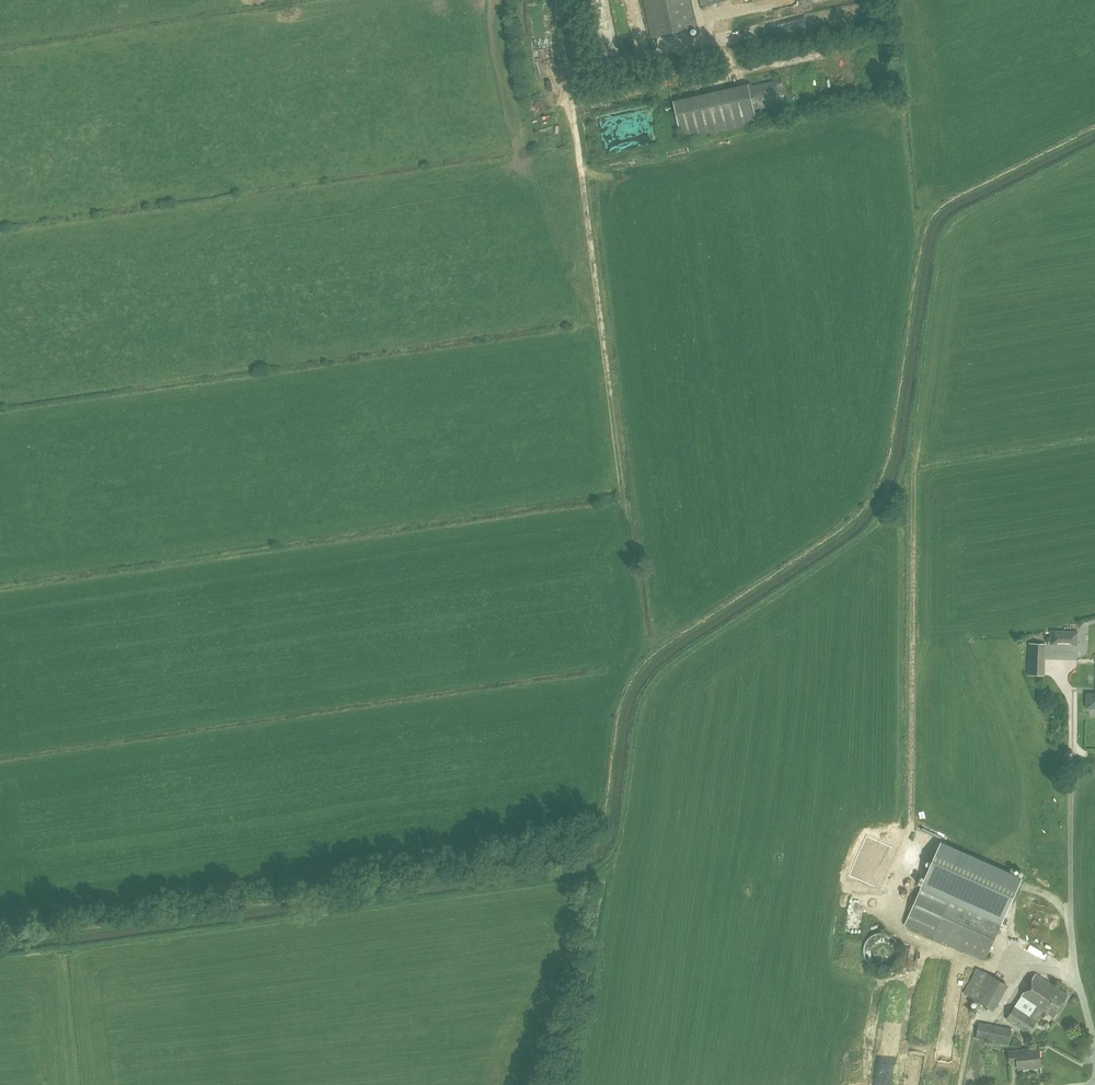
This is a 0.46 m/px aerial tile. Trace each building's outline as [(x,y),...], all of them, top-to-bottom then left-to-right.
[(653,37),(696,28),(690,0),(645,0),(653,37)] [(715,85),(716,77),(705,77),(705,85),(715,85)] [(674,102),(682,140),(758,123),(749,85),(674,102)] [(600,118),(602,118),(606,147),(647,141),(646,139),(657,138),(652,104),(599,111),(600,118)] [(1028,675),(1045,675),(1046,644),(1029,643),(1028,675)] [(1041,918),(1011,902),(1022,879),(940,844),(905,924),(987,959),(999,932),(1028,945),(1041,918)] [(850,932),(863,933),(864,922),(850,921),(850,932)] [(865,946),(864,947),(864,949),(864,950),(864,952),(864,953),(865,955),(865,956),(866,958),(866,959),(867,960),(868,962),(869,963),(870,964),(871,965),(872,966),(874,966),(875,967),(877,968),(878,968),(880,968),(881,968),(883,968),(884,968),(886,968),(887,968),(889,967),(890,966),(892,966),(893,965),(894,964),(895,963),(896,962),(897,960),(898,959),(898,958),(899,956),(899,955),(900,953),(900,952),(900,950),(900,948),(899,947),(899,945),(899,944),(898,942),(897,941),(896,940),(895,939),(894,937),(893,936),(892,935),(890,935),(889,934),(887,933),(886,933),(884,933),(883,933),(881,933),(879,933),(878,933),(876,933),(875,934),(873,935),(872,936),(871,936),(870,937),(869,939),(868,940),(867,941),(866,943),(865,944),(865,946)] [(973,998),(994,1010),(1008,985),(987,973),(986,971),(985,972),(978,968),(964,993),(973,998)] [(1006,1019),(1028,1034),(1044,1011),(1054,1017),(1068,995),(1036,974),(1021,996),(1036,1006),(1031,1016),(1015,1005),(1006,1019)] [(977,1037),(1008,1042),(1010,1028),(979,1022),(977,1037)] [(1018,1062),(1019,1068),(1042,1066),(1040,1048),(1009,1052),(1011,1063),(1018,1062)] [(1031,1072),(1021,1075),(1023,1084),(1035,1084),(1031,1072)]
